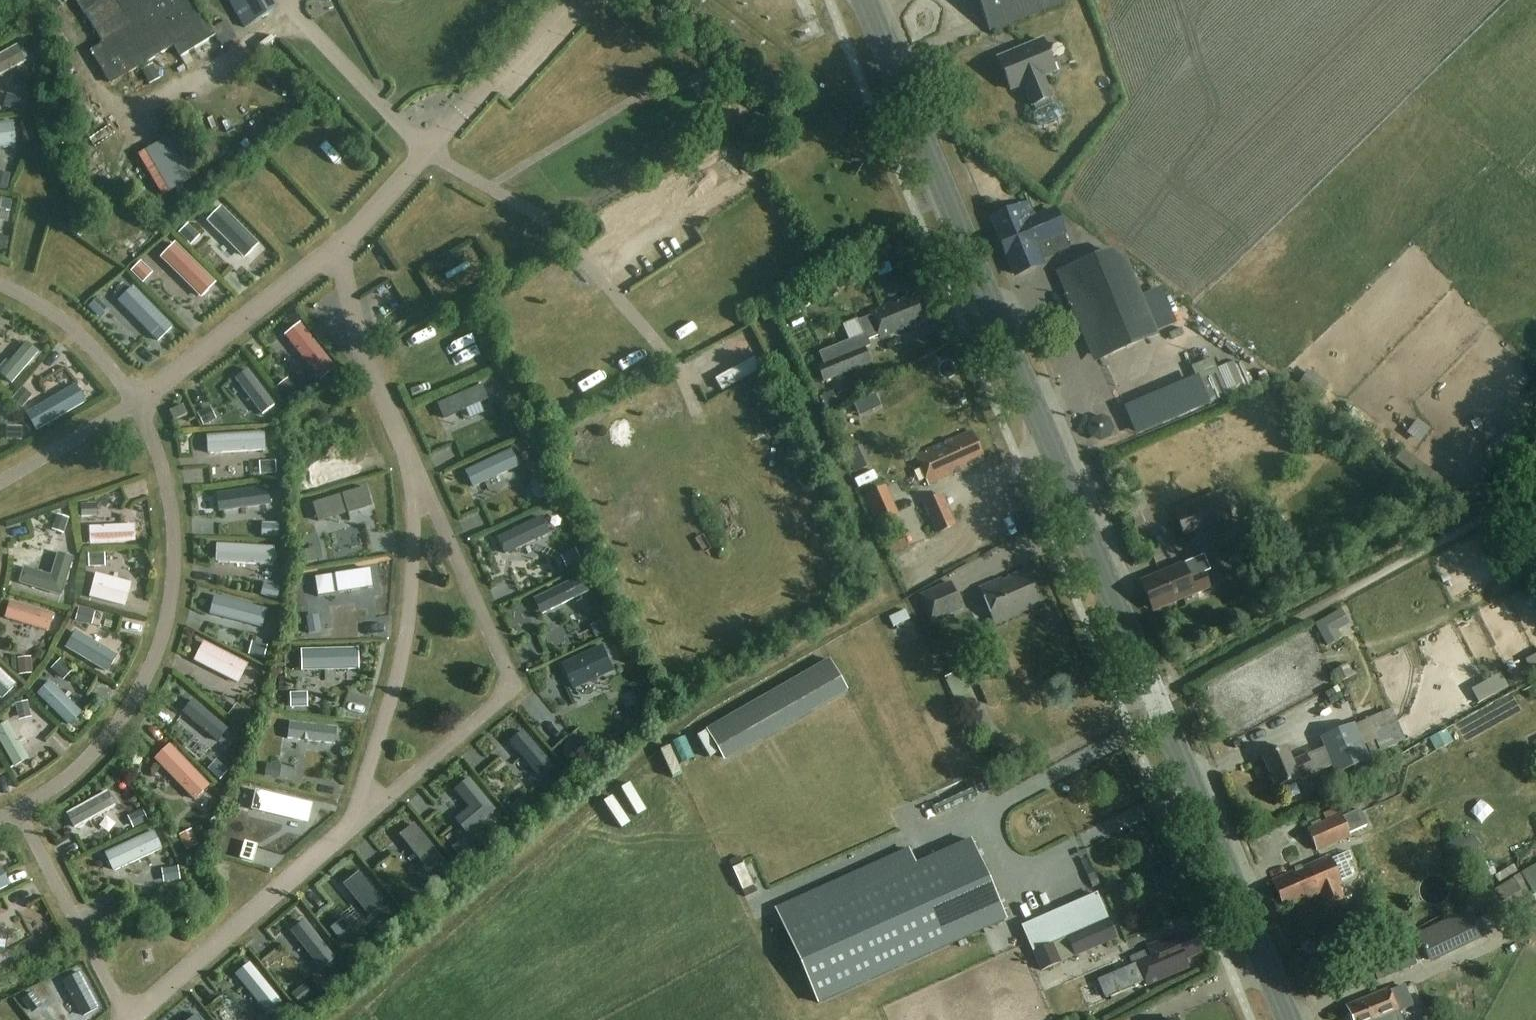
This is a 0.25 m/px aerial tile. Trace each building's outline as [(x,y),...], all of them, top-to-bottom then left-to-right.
[(101,43),(90,50),(111,84),(174,46),(180,56),(215,35),(194,0),(75,0),(101,43)] [(266,0),(229,0),(245,27),(273,11),(266,0)] [(992,29),(1058,0),(979,0),(992,29)] [(1055,70),(1042,39),(997,58),(1010,89),(1023,84),(1032,105),(1051,97),(1042,76),(1055,70)] [(141,85),(178,62),(172,53),(135,75),(141,85)] [(6,85),(9,93),(29,86),(18,55),(0,62),(0,87),(6,85)] [(14,160),(14,131),(0,131),(0,160),(14,160)] [(13,202),(0,199),(0,222),(8,223),(13,202)] [(997,235),(1012,273),(1042,261),(1040,257),(1068,246),(1064,234),(1066,234),(1055,206),(1033,214),(1028,201),(989,217),(997,235)] [(221,207),(207,221),(245,259),(259,245),(221,207)] [(217,283),(175,242),(160,258),(202,298),(217,283)] [(1159,337),(1122,245),(1057,271),(1093,363),(1159,337)] [(922,314),(914,294),(871,311),(872,315),(861,319),(866,332),(848,339),(850,343),(838,348),(841,355),(816,365),(823,381),(871,362),(862,341),(879,334),(880,336),(916,322),(914,316),(922,314)] [(300,323),(284,335),(321,381),(336,369),(300,323)] [(701,386),(731,368),(721,349),(690,367),(701,386)] [(12,396),(38,362),(23,351),(0,382),(0,387),(12,396)] [(750,373),(744,363),(723,375),(729,385),(750,373)] [(1199,387),(1206,413),(1221,409),(1213,383),(1199,387)] [(288,388),(277,394),(286,410),(297,404),(288,388)] [(1148,388),(1138,392),(1156,436),(1166,431),(1148,388)] [(23,418),(32,439),(86,417),(77,396),(23,418)] [(1349,407),(1339,419),(1377,453),(1387,441),(1349,407)] [(981,454),(971,431),(914,455),(927,484),(965,468),(962,462),(981,454)] [(265,432),(207,436),(208,454),(266,451),(265,432)] [(871,466),(862,446),(846,453),(856,474),(871,466)] [(207,485),(208,474),(186,474),(185,485),(207,485)] [(956,524),(943,493),(924,501),(938,532),(956,524)] [(1233,517),(1224,494),(1174,514),(1183,536),(1233,517)] [(96,513),(80,514),(82,529),(97,528),(96,513)] [(56,524),(53,538),(65,541),(68,526),(56,524)] [(88,556),(134,554),(133,533),(87,535),(88,556)] [(216,563),(274,566),(275,547),(217,544),(216,563)] [(1189,574),(1184,563),(1161,573),(1162,575),(1143,583),(1153,606),(1173,598),(1174,601),(1211,586),(1204,570),(1189,574)] [(65,602),(73,567),(61,564),(56,585),(23,578),(20,591),(65,602)] [(1041,603),(1025,570),(1002,578),(1001,576),(978,587),(995,623),(1019,615),(1018,612),(1041,603)] [(125,607),(132,583),(96,573),(90,598),(125,607)] [(957,599),(950,582),(918,595),(924,608),(933,604),(934,609),(957,599)] [(581,590),(531,608),(540,631),(567,620),(576,643),(598,634),(581,590)] [(910,617),(906,609),(890,617),(894,626),(910,617)] [(1352,625),(1343,609),(1315,623),(1324,640),(1352,625)] [(2,633),(50,642),(54,622),(6,613),(2,633)] [(125,640),(140,641),(141,629),(126,628),(125,640)] [(591,642),(593,652),(608,648),(606,638),(591,642)] [(63,661),(107,684),(117,666),(72,642),(63,661)] [(204,642),(194,661),(239,684),(249,665),(204,642)] [(360,686),(358,658),(298,662),(297,652),(287,653),(289,689),(300,688),(301,704),(287,704),(288,721),(309,719),(309,710),(329,708),(329,705),(355,704),(354,686),(360,686)] [(829,660),(707,729),(722,756),(844,686),(829,660)] [(31,667),(17,667),(17,684),(31,684),(31,667)] [(63,673),(50,675),(54,692),(67,689),(63,673)] [(2,712),(17,695),(0,681),(0,711),(2,712)] [(49,692),(35,705),(69,740),(83,726),(49,692)] [(1300,711),(1307,725),(1342,707),(1335,693),(1300,711)] [(1405,742),(1391,709),(1321,738),(1334,771),(1405,742)] [(17,735),(32,729),(26,712),(11,717),(17,735)] [(237,714),(228,726),(240,736),(250,725),(237,714)] [(0,735),(0,757),(14,783),(31,774),(7,731),(0,735)] [(1292,762),(1286,747),(1263,757),(1276,787),(1313,771),(1307,756),(1292,762)] [(168,756),(152,772),(195,815),(211,799),(168,756)] [(1051,772),(1056,783),(1072,777),(1067,765),(1051,772)] [(116,806),(108,791),(66,814),(75,829),(116,806)] [(1350,827),(1374,824),(1372,803),(1348,806),(1350,827)] [(1343,820),(1348,818),(1345,809),(1343,805),(1323,813),(1324,817),(1326,821),(1308,829),(1317,851),(1351,837),(1343,820)] [(1007,920),(971,839),(916,863),(910,849),(775,908),(817,1004),(1007,920)] [(113,886),(162,863),(151,842),(103,865),(113,886)] [(1273,881),(1284,908),(1321,892),(1328,907),(1344,899),(1337,883),(1341,882),(1335,869),(1331,859),(1329,856),(1273,881)] [(745,875),(732,879),(739,903),(753,899),(745,875)] [(0,879),(0,904),(10,899),(0,879)] [(1118,939),(1098,893),(1022,926),(1043,972),(1118,939)] [(1518,928),(1535,919),(1535,900),(1510,911),(1518,928)] [(1468,910),(1418,933),(1432,962),(1481,939),(1468,910)] [(1128,969),(1135,986),(1145,982),(1146,985),(1189,967),(1185,957),(1201,951),(1192,927),(1146,945),(1148,949),(1134,955),(1138,966),(1128,969)] [(1417,965),(1413,955),(1381,967),(1385,977),(1417,965)] [(1388,989),(1347,1006),(1353,1019),(1382,1019),(1399,1013),(1388,989)]
